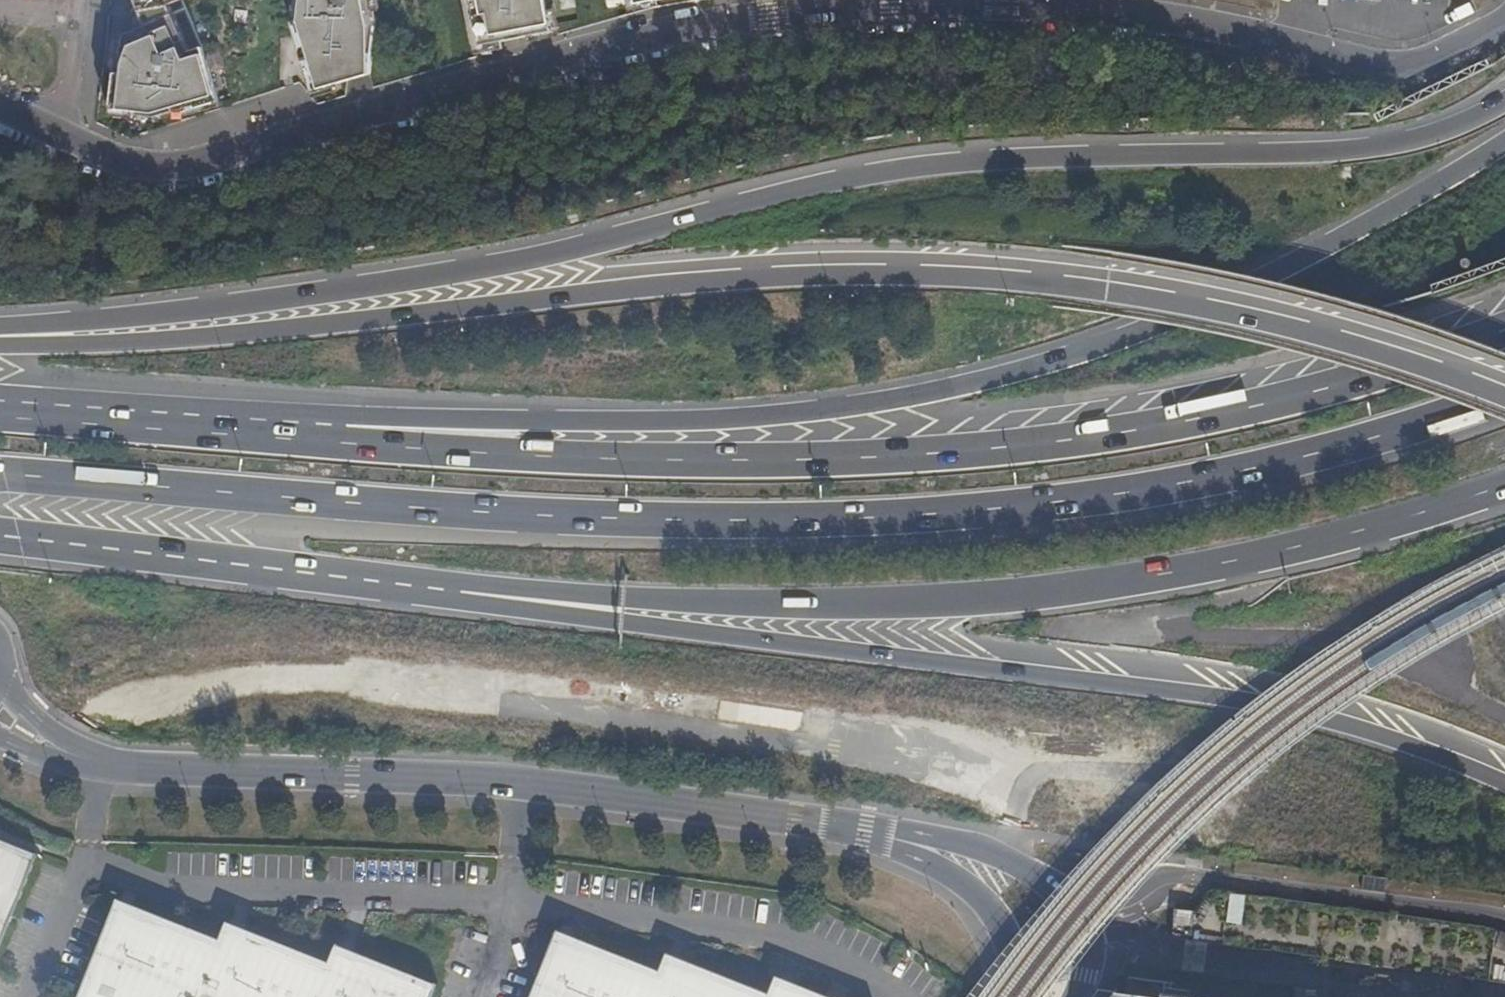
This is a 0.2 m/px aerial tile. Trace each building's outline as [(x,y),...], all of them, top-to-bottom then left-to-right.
[(146,25),(125,34),(122,61),(125,62),(124,72),(116,71),(111,107),(134,110),(134,113),(157,116),(196,105),(197,108),(220,102),(205,47),(184,0),(136,0),(146,25)] [(297,32),(319,95),(372,81),(370,43),(364,11),(370,8),(370,0),(300,0),(297,32)] [(485,18),(546,8),(544,0),(478,0),(485,18)] [(13,837),(0,831),(0,915),(31,840),(30,839),(28,843),(13,837)] [(1382,880),(1358,877),(1356,891),(1381,894),(1382,880)] [(426,982),(430,979),(428,978),(349,950),(348,953),(325,944),(323,950),(319,958),(240,925),(238,928),(216,919),(213,925),(210,934),(130,900),(129,903),(107,893),(98,915),(79,960),(63,996),(422,996),(426,982)] [(791,988),(790,991),(767,982),(761,996),(681,964),(680,967),(658,958),(651,973),(571,940),(570,944),(558,939),(547,934),(521,996),(818,996),(791,988)]
